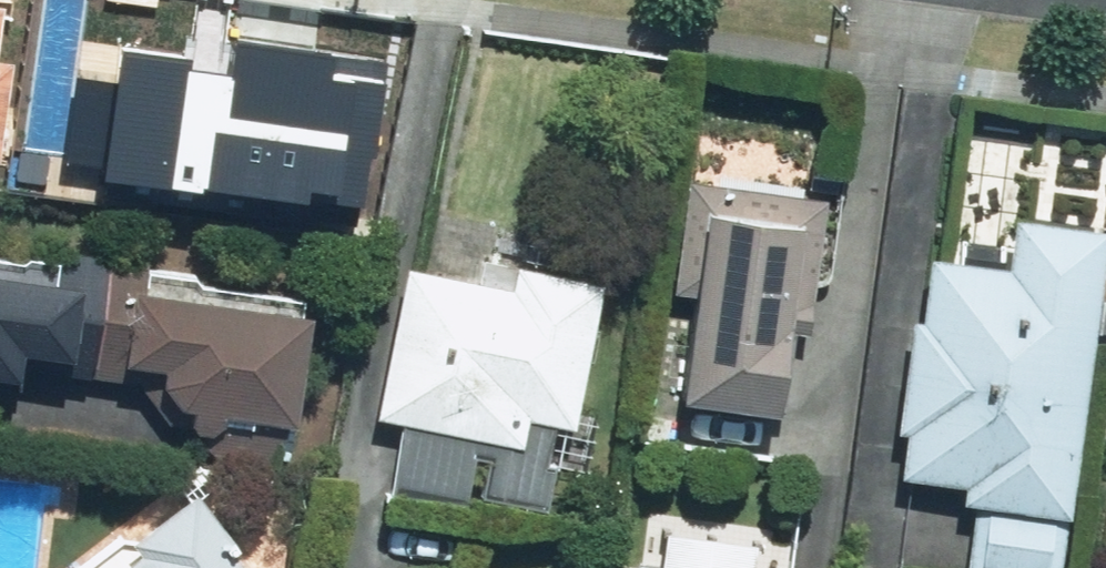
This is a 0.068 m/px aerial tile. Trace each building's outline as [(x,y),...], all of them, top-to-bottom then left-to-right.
[(74,76),(58,172),(361,221),(387,63),(238,39),(231,80),(189,73),(193,65),(124,54),(119,83),(74,76)] [(10,155),(17,101),(0,99),(0,153),(10,155)] [(789,226),(686,215),(666,407),(768,418),(789,226)] [(991,220),(988,265),(913,259),(894,485),(961,490),(955,567),(1057,567),(1085,228),(991,220)] [(56,371),(60,325),(88,327),(94,262),(0,253),(0,395),(1,395),(4,366),(56,371)] [(128,425),(291,444),(310,282),(97,257),(96,262),(88,327),(82,379),(133,385),(128,425)] [(497,291),(394,269),(363,418),(375,421),(364,472),(544,510),(591,289),(501,270),(497,291)] [(171,483),(80,567),(220,567),(210,557),(226,542),(171,483)] [(633,567),(746,567),(750,515),(676,508),(673,538),(657,536),(655,567),(633,565),(633,567)]
